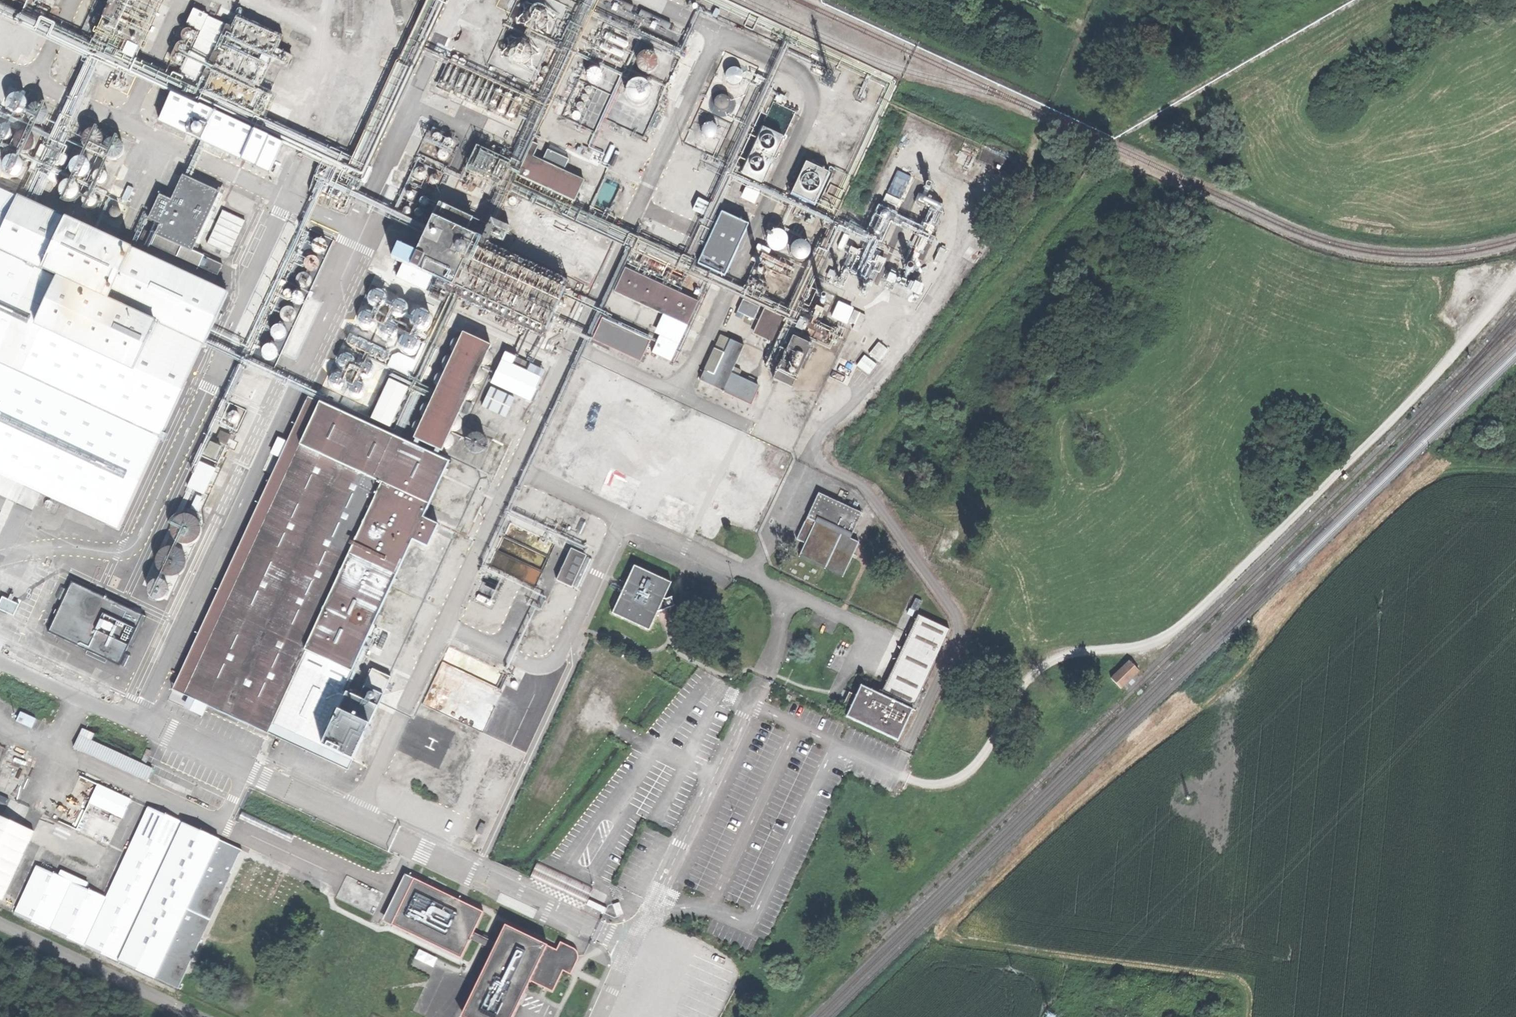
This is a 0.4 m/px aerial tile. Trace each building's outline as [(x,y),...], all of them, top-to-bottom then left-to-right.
[(84,38),(100,4),(91,0),(87,0),(72,33),(84,38)] [(130,60),(158,0),(108,0),(89,41),(130,60)] [(540,83),(577,3),(570,0),(522,0),(519,7),(493,62),(540,83)] [(8,16),(15,19),(18,11),(21,5),(15,2),(8,16)] [(7,41),(9,36),(27,45),(41,14),(26,7),(24,14),(20,21),(17,27),(0,19),(0,37),(7,41)] [(239,9),(232,24),(200,94),(262,123),(273,98),(255,90),(270,58),(288,66),(296,49),(279,41),(284,30),(239,9)] [(15,19),(20,21),(24,14),(18,11),(15,19)] [(220,145),(268,167),(278,145),(194,106),(200,94),(232,24),(208,13),(160,117),(196,133),(220,145)] [(610,22),(594,56),(626,71),(628,65),(641,36),(610,22)] [(682,34),(679,44),(689,48),(693,38),(682,34)] [(684,56),(641,36),(628,65),(671,84),(684,56)] [(181,50),(185,48),(186,44),(184,40),(180,39),(176,41),(175,45),(177,49),(181,50)] [(70,54),(74,52),(75,48),(74,45),(70,43),(67,45),(65,49),(67,52),(70,54)] [(449,48),(444,58),(463,67),(468,57),(449,48)] [(731,48),(688,143),(706,152),(720,158),(764,63),(731,48)] [(174,65),(178,63),(180,59),(178,55),(174,53),(170,55),(168,59),(170,63),(174,65)] [(594,56),(569,112),(600,126),(605,114),(626,71),(594,56)] [(444,58),(432,84),(518,123),(530,97),(463,67),(444,58)] [(648,134),(671,84),(628,65),(626,71),(605,114),(648,134)] [(168,79),(172,77),(173,73),(171,69),(168,68),(164,69),(162,73),(164,77),(168,79)] [(102,70),(96,72),(94,78),(96,84),(102,86),(107,84),(110,78),(107,73),(102,70)] [(730,190),(756,201),(799,106),(773,94),(730,190)] [(32,123),(37,118),(38,111),(33,106),(26,105),(21,110),(20,117),(25,122),(32,123)] [(21,145),(27,140),(27,132),(21,127),(14,127),(9,132),(9,139),(14,145),(21,145)] [(90,145),(95,140),(95,132),(90,127),(83,127),(78,132),(78,139),(82,144),(90,145)] [(217,153),(220,145),(196,133),(192,141),(217,153)] [(487,146),(509,158),(515,146),(498,137),(495,143),(490,140),(487,146)] [(36,139),(26,161),(53,173),(63,151),(36,139)] [(107,159),(113,154),(114,147),(109,141),(102,140),(96,145),(95,152),(100,158),(107,159)] [(16,162),(16,155),(12,150),(5,149),(0,154),(0,161),(4,166),(11,166),(16,162)] [(476,185),(483,189),(489,177),(503,184),(513,165),(480,149),(465,180),(476,185)] [(688,164),(693,161),(694,155),(691,150),(685,149),(680,153),(679,159),(682,163),(688,164)] [(631,165),(636,162),(637,157),(634,152),(629,150),(624,153),(623,159),(626,164),(631,165)] [(788,194),(817,208),(835,168),(815,159),(817,154),(808,150),(788,194)] [(551,151),(546,162),(564,170),(569,159),(551,151)] [(714,171),(720,158),(706,152),(700,164),(708,168),(714,171)] [(76,172),(81,167),(81,160),(77,154),(69,154),(64,159),(64,166),(68,171),(76,172)] [(519,184),(572,209),(585,180),(564,170),(546,162),(532,155),(519,184)] [(418,161),(410,181),(430,189),(438,170),(418,161)] [(95,178),(100,174),(101,169),(97,164),(91,163),(87,167),(86,173),(90,177),(95,178)] [(697,166),(694,167),(692,171),(693,174),(697,176),(701,175),(702,171),(701,167),(697,166)] [(315,192),(342,205),(353,181),(326,168),(315,192)] [(720,174),(714,171),(708,168),(701,183),(698,189),(711,195),(720,174)] [(694,199),(698,189),(701,183),(672,169),(662,190),(666,191),(652,222),(660,225),(656,233),(669,238),(688,196),(694,199)] [(598,205),(611,211),(625,179),(612,173),(598,205)] [(160,233),(156,242),(202,262),(205,254),(197,250),(224,190),(186,174),(174,200),(165,222),(160,233)] [(66,194),(71,189),(71,182),(66,177),(59,177),(54,182),(54,189),(59,194),(66,194)] [(472,193),(476,185),(465,180),(461,188),(472,193)] [(87,186),(80,186),(75,191),(75,198),(80,202),(87,202),(92,197),(92,190),(87,186)] [(486,201),(493,204),(501,189),(494,186),(486,201)] [(421,194),(406,187),(401,198),(409,202),(416,206),(421,194)] [(9,224),(20,200),(9,194),(0,214),(0,220),(9,224)] [(153,217),(165,222),(174,200),(163,194),(153,217)] [(0,244),(0,248),(205,341),(219,310),(228,289),(22,195),(20,200),(9,224),(0,244)] [(405,210),(409,202),(401,198),(397,206),(405,210)] [(696,207),(704,210),(707,203),(699,199),(696,207)] [(517,209),(521,208),(522,204),(520,201),(516,200),(513,201),(512,205),(514,208),(517,209)] [(444,205),(438,218),(472,234),(478,221),(444,205)] [(230,253),(245,220),(221,209),(206,242),(230,253)] [(683,222),(693,226),(699,214),(688,209),(683,222)] [(409,225),(412,223),(413,219),(410,215),(406,215),(403,217),(402,221),(404,225),(409,225)] [(415,266),(431,273),(457,285),(475,248),(478,241),(480,237),(472,234),(438,218),(420,255),(415,266)] [(531,218),(520,243),(579,270),(590,245),(531,218)] [(653,233),(656,230),(656,226),(653,224),(649,224),(646,227),(646,231),(649,233),(653,233)] [(259,337),(285,350),(338,238),(311,225),(259,337)] [(784,248),(792,242),(793,233),(787,226),(778,225),(771,230),(770,239),(775,247),(784,248)] [(496,241),(508,246),(515,231),(502,226),(496,241)] [(144,237),(156,242),(160,233),(148,228),(144,237)] [(686,232),(679,235),(675,242),(678,249),(685,252),(692,249),(695,242),(693,235),(686,232)] [(649,246),(652,245),(654,241),(652,237),(648,236),(645,238),(643,241),(645,245),(649,246)] [(478,241),(475,248),(566,290),(569,283),(478,241)] [(397,257),(415,266),(420,255),(402,246),(397,257)] [(778,275),(793,282),(801,265),(764,247),(756,264),(764,268),(778,275)] [(162,435),(205,341),(0,248),(0,361),(162,435)] [(457,285),(548,328),(566,290),(475,248),(457,285)] [(673,248),(669,250),(668,253),(669,257),(672,258),(676,257),(678,254),(676,250),(673,248)] [(636,252),(628,269),(688,295),(695,279),(636,252)] [(686,253),(682,254),(681,258),(682,261),(685,263),(689,262),(690,258),(689,255),(686,253)] [(712,260),(707,270),(724,278),(729,268),(712,260)] [(767,297),(778,275),(764,268),(753,291),(767,297)] [(618,291),(664,311),(691,323),(701,301),(688,295),(628,269),(618,291)] [(545,335),(548,328),(457,285),(431,273),(427,280),(545,335)] [(708,285),(695,279),(688,295),(701,301),(708,285)] [(809,295),(790,336),(812,346),(833,355),(843,332),(822,323),(834,296),(820,290),(816,298),(809,295)] [(860,330),(867,314),(836,301),(829,318),(860,330)] [(743,316),(756,323),(760,314),(748,307),(743,316)] [(229,315),(219,310),(205,341),(162,435),(122,523),(132,528),(229,315)] [(655,352),(674,360),(691,323),(664,311),(656,329),(664,332),(655,352)] [(609,313),(606,320),(635,334),(639,327),(609,313)] [(766,316),(755,338),(772,345),(782,324),(766,316)] [(595,344),(640,364),(651,341),(635,334),(606,320),(595,344)] [(746,330),(752,333),(756,327),(748,323),(746,330)] [(311,353),(318,356),(329,332),(322,329),(319,328),(308,352),(311,353)] [(466,333),(419,435),(445,447),(492,345),(466,333)] [(790,344),(773,383),(792,392),(812,346),(790,336),(787,342),(790,344)] [(700,383),(749,407),(758,389),(738,380),(730,376),(734,368),(744,347),(728,340),(712,375),(705,372),(700,383)] [(879,340),(868,352),(879,362),(890,350),(879,340)] [(386,366),(408,375),(415,359),(393,350),(386,366)] [(508,351),(494,382),(533,399),(543,377),(514,364),(518,355),(508,351)] [(355,353),(334,401),(366,415),(387,367),(355,353)] [(122,523),(162,435),(0,361),(0,467),(42,486),(122,523)] [(743,372),(734,368),(730,376),(738,380),(743,372)] [(409,386),(392,378),(375,414),(393,422),(409,386)] [(494,388),(485,407),(510,418),(519,399),(494,388)] [(220,418),(230,423),(227,430),(237,434),(249,405),(229,396),(220,418)] [(270,730),(275,719),(194,681),(304,444),(323,402),(313,397),(178,688),(270,730)] [(404,440),(323,402),(304,444),(385,481),(404,440)] [(478,447),(484,443),(487,436),(483,429),(476,427),(469,431),(467,438),(470,445),(478,447)] [(209,433),(200,451),(221,461),(230,442),(209,433)] [(450,461),(404,440),(385,481),(431,502),(450,461)] [(275,719),(310,644),(385,481),(304,444),(194,681),(275,719)] [(202,460),(192,483),(215,493),(225,470),(202,460)] [(42,486),(0,467),(0,482),(36,499),(42,486)] [(423,519),(431,502),(385,481),(310,644),(355,665),(412,543),(423,519)] [(192,490),(184,507),(202,516),(211,498),(192,490)] [(573,526),(581,530),(589,514),(581,510),(573,526)] [(190,514),(178,514),(170,523),(170,535),(179,543),(191,542),(199,534),(199,522),(190,514)] [(438,526),(423,519),(412,543),(427,550),(438,526)] [(513,519),(505,536),(552,556),(559,540),(513,519)] [(804,555),(849,575),(864,541),(820,521),(817,527),(809,523),(801,542),(808,545),(804,555)] [(116,563),(132,528),(122,523),(106,558),(116,563)] [(505,536),(499,549),(546,570),(552,556),(505,536)] [(174,543),(163,545),(156,555),(158,566),(167,573),(179,571),(186,562),(184,550),(174,543)] [(575,548),(563,575),(575,580),(587,554),(575,548)] [(493,563),(540,584),(546,570),(499,549),(493,563)] [(617,616),(655,633),(663,615),(671,598),(677,585),(640,568),(617,616)] [(486,579),(506,588),(510,578),(490,569),(486,579)] [(163,573),(153,573),(147,581),(148,590),(155,596),(164,596),(171,588),(170,579),(163,573)] [(482,598),(494,603),(497,597),(485,592),(482,598)] [(915,606),(921,609),(925,598),(920,595),(915,606)] [(673,599),(671,598),(663,615),(679,608),(676,598),(673,599)] [(850,706),(845,716),(897,741),(911,710),(910,709),(948,629),(916,614),(879,693),(860,684),(855,695),(851,693),(845,704),(850,706)] [(320,740),(355,665),(310,644),(275,719),(320,740)] [(1110,677),(1120,688),(1138,671),(1128,660),(1110,677)] [(33,726),(35,717),(18,713),(16,722),(33,726)] [(87,732),(82,744),(154,776),(160,764),(87,732)] [(79,769),(58,815),(111,838),(131,792),(79,769)] [(241,845),(149,802),(108,888),(201,931),(230,868),(238,851),(241,845)] [(4,902),(31,828),(0,816),(0,900),(4,902)] [(538,863),(532,878),(587,903),(594,889),(538,863)] [(487,911),(410,874),(387,921),(464,958),(473,939),(477,932),(487,911)] [(47,921),(85,938),(105,895),(68,878),(47,921)] [(178,982),(201,931),(108,888),(105,895),(85,938),(178,982)] [(549,946),(505,925),(497,942),(494,949),(462,1013),(470,1016),(515,1016),(532,981),(548,948),(549,946)] [(473,939),(494,949),(497,942),(477,932),(473,939)] [(558,952),(548,948),(532,981),(555,993),(565,970),(573,974),(578,963),(581,956),(580,952),(577,948),(563,942),(558,952)]
